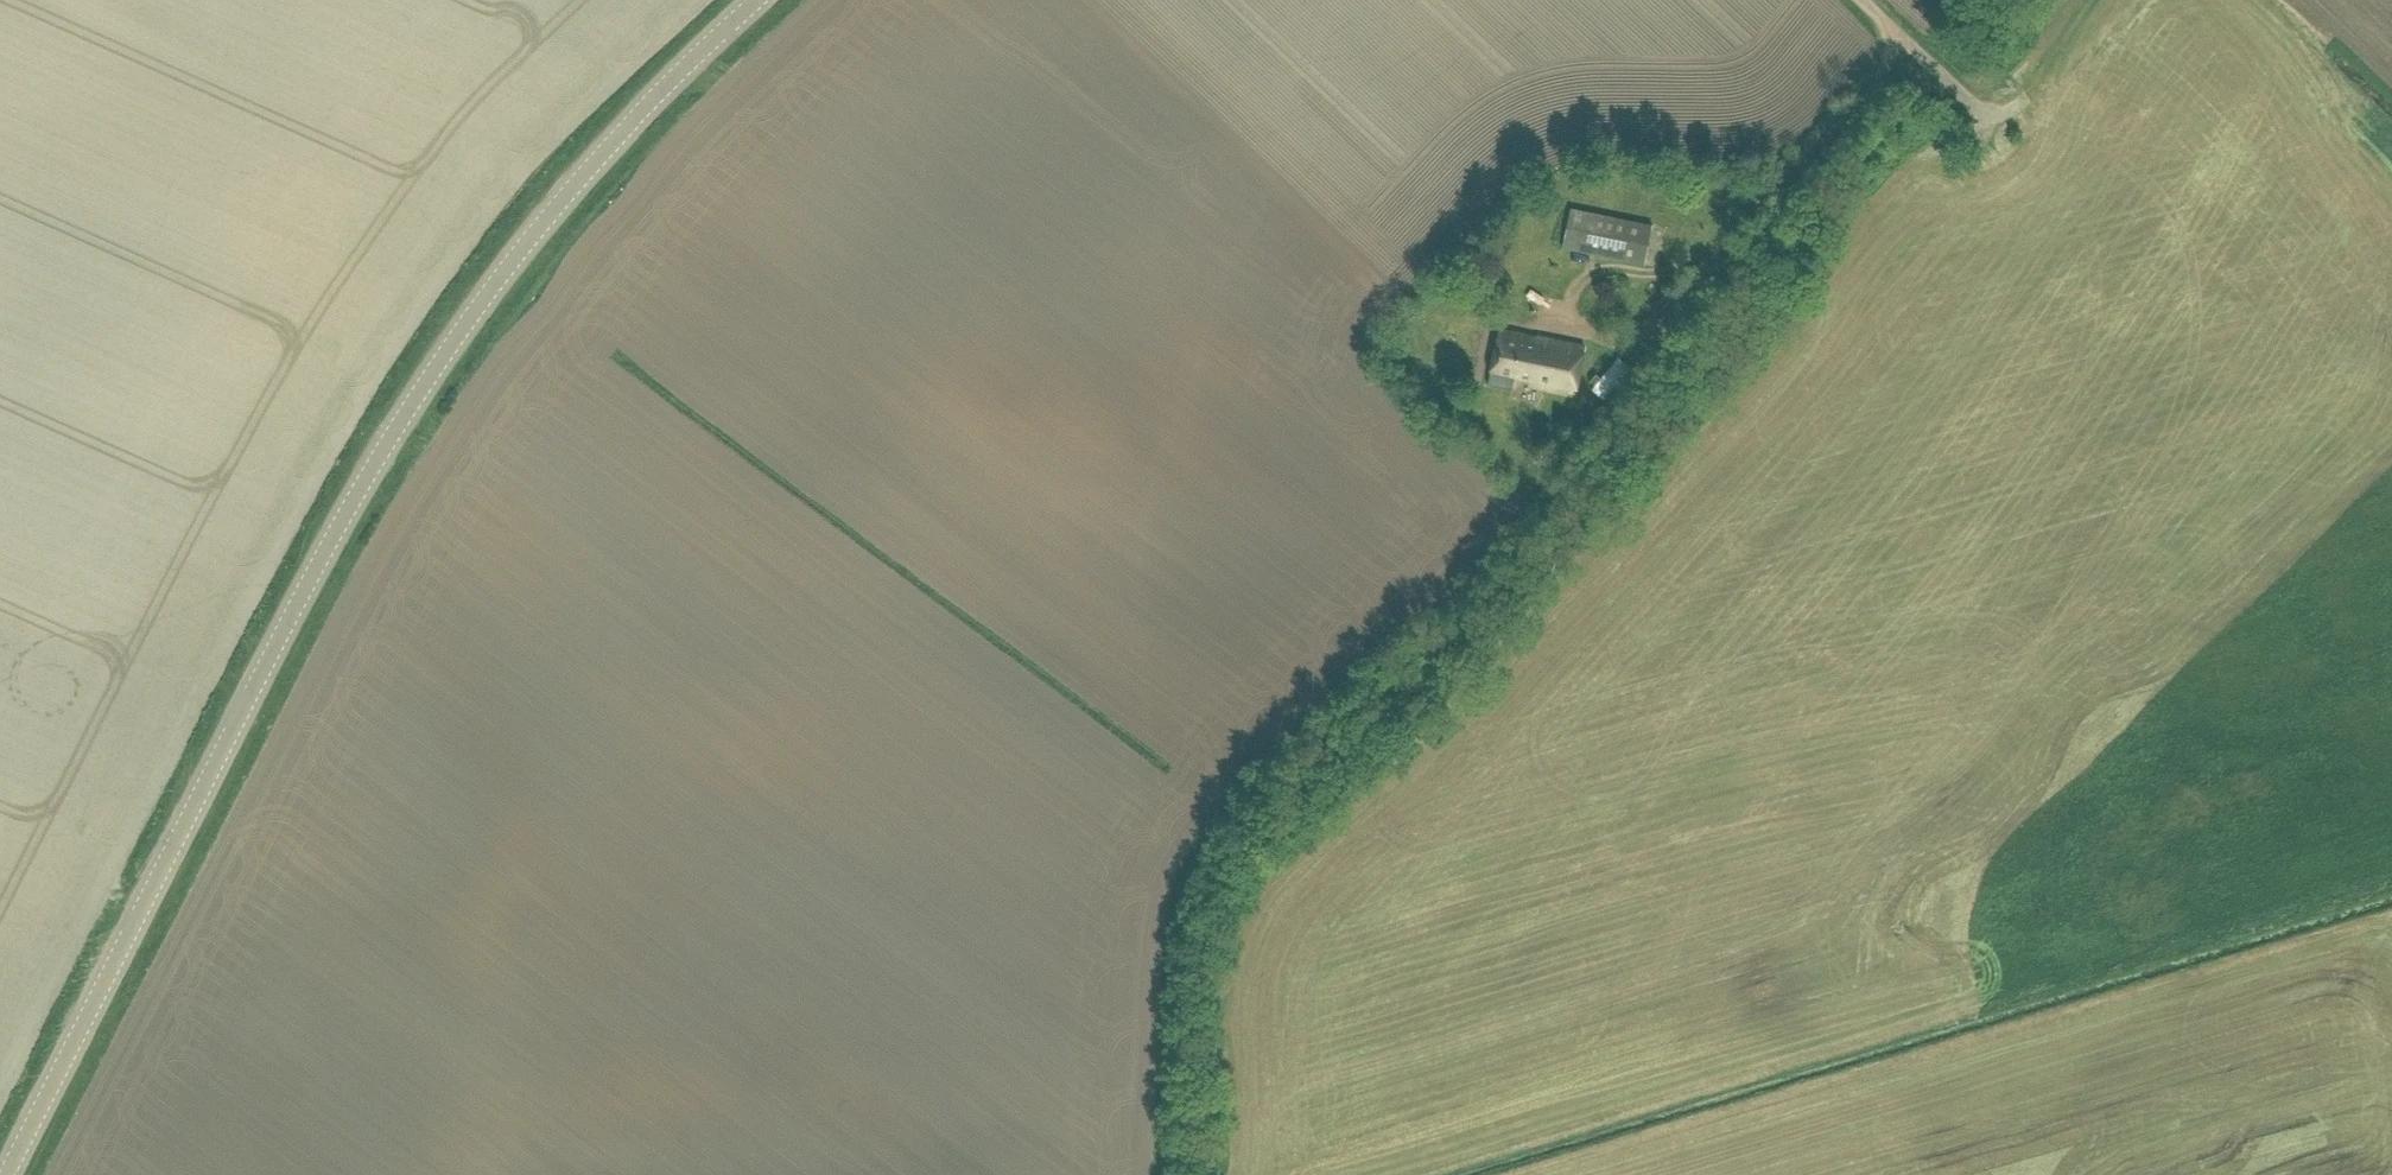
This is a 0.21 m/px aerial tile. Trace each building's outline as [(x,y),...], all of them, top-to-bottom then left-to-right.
[(1652,226),(1569,208),(1561,248),(1644,265),(1652,226)] [(1585,346),(1500,329),(1489,385),(1513,390),(1515,377),(1530,379),(1529,385),(1576,394),(1585,346)]
